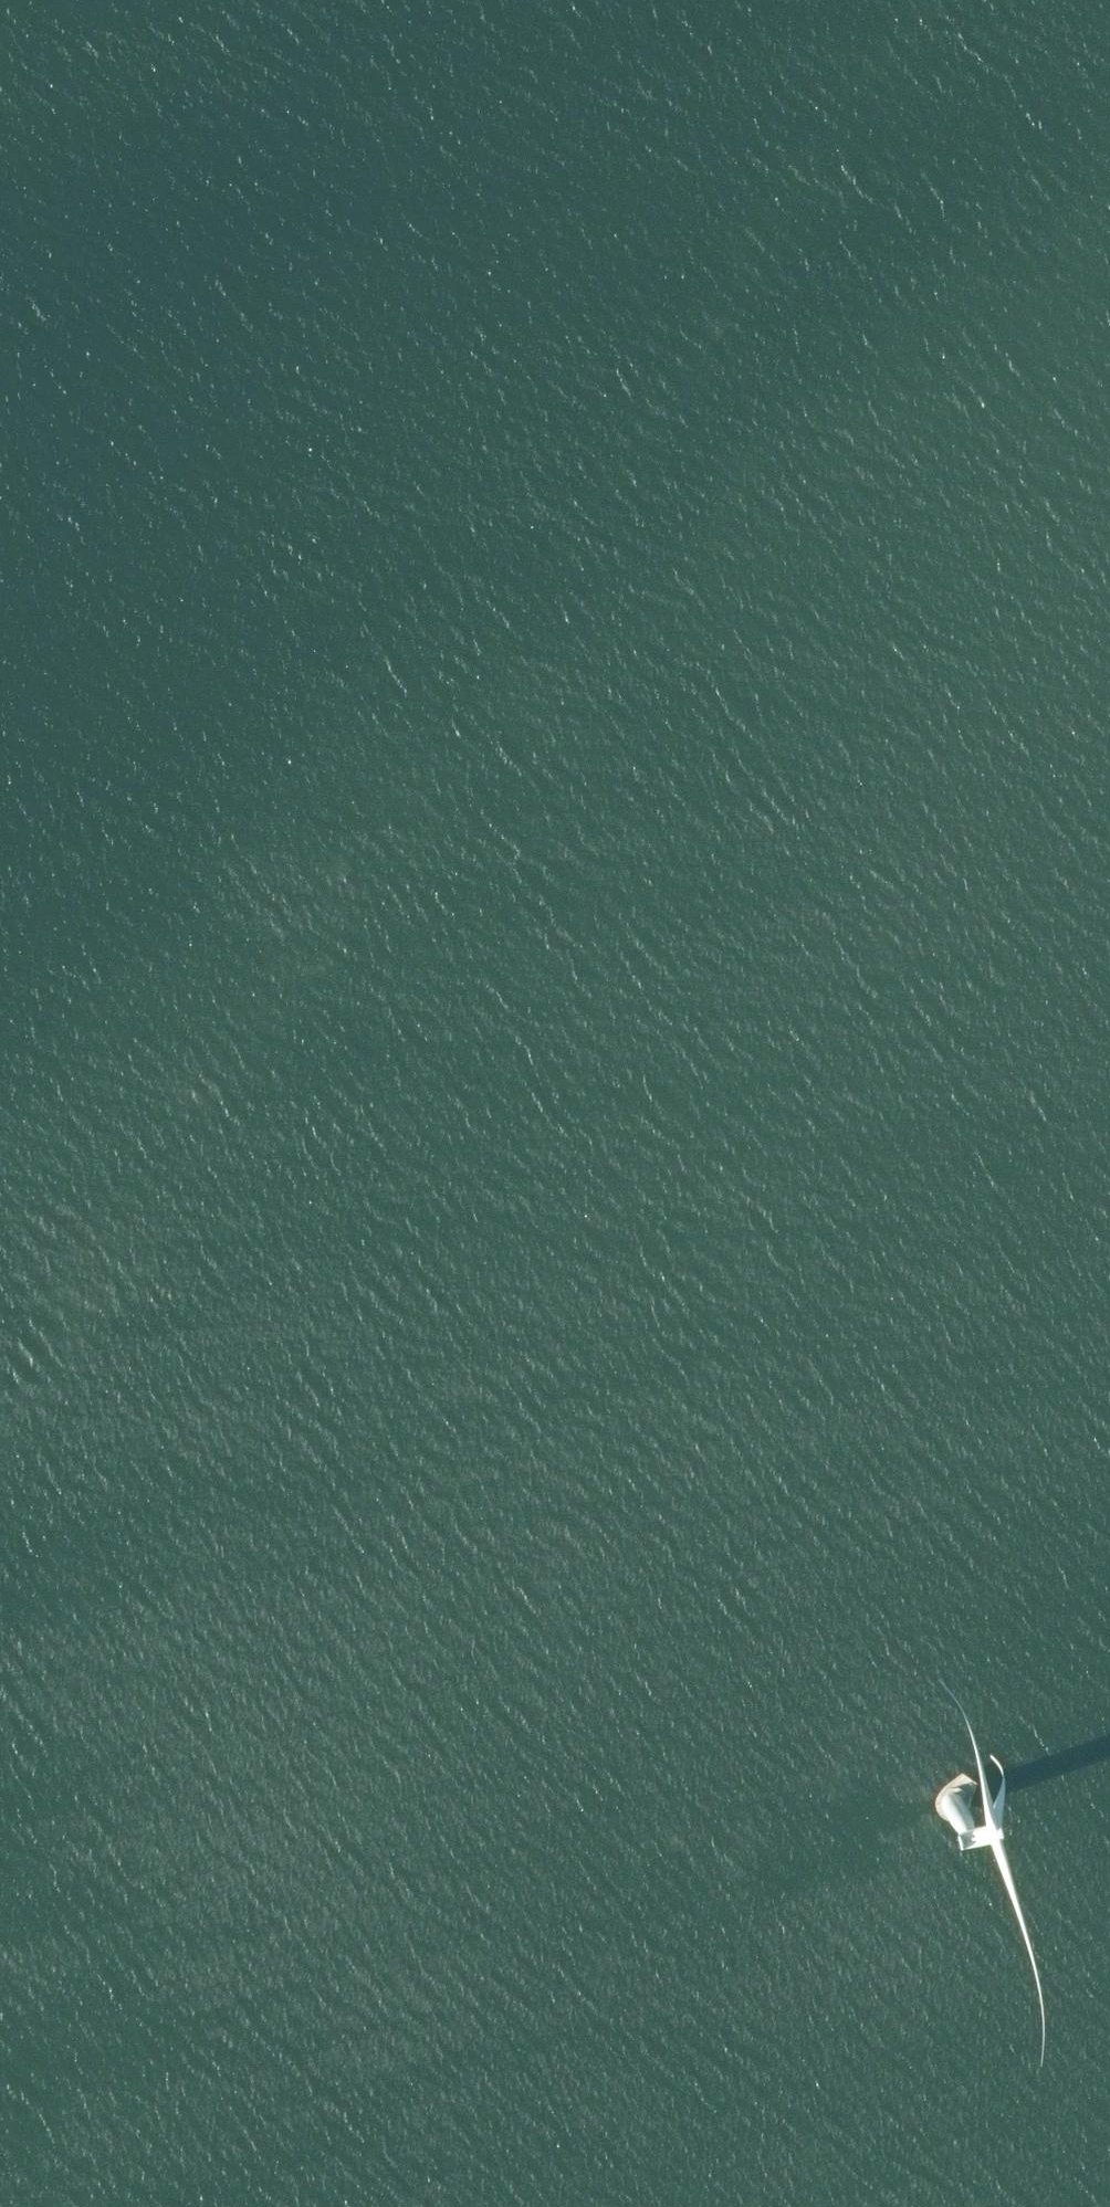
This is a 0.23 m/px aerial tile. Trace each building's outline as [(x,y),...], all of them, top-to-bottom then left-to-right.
[(957,1795),(953,1793),(948,1793),(944,1795),(941,1799),(940,1803),(940,1807),(942,1811),(946,1814),(949,1815),(953,1815),(957,1813),(960,1810),(962,1806),(962,1802),(960,1798),(957,1795)]
